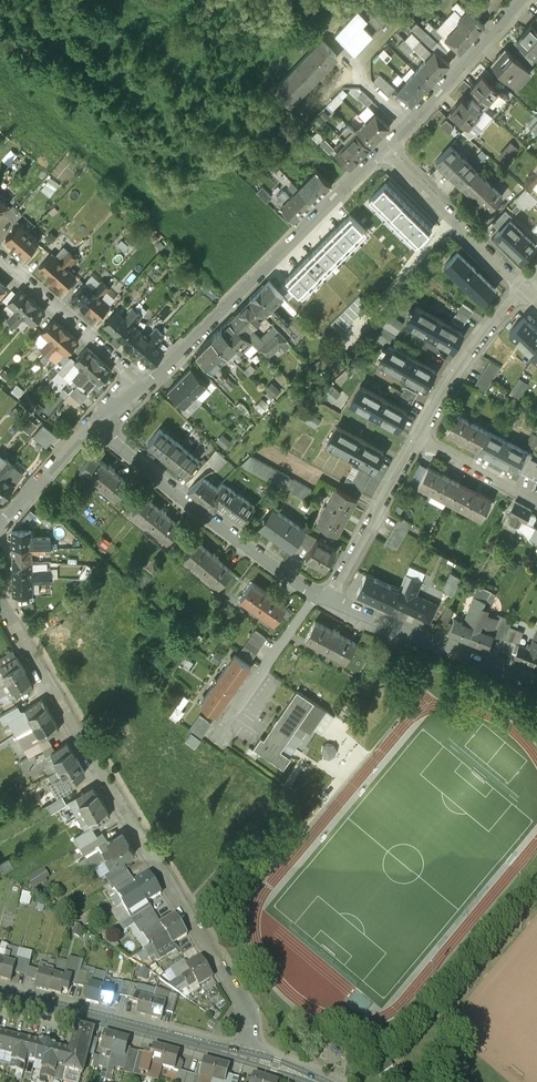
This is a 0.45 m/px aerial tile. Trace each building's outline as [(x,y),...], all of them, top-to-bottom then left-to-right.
[(453,11),(462,20),(467,14),(458,6),(453,11)] [(401,10),(392,19),(402,28),(411,19),(401,10)] [(368,22),(364,27),(373,36),(387,22),(378,12),(368,22)] [(358,13),(335,37),(355,55),(373,36),(364,27),(368,22),(358,13)] [(458,23),(460,25),(463,21),(478,36),(485,28),(468,13),(467,14),(462,20),(458,23)] [(454,31),(469,45),(478,36),(463,21),(460,25),(454,31)] [(521,46),(533,57),(534,57),(536,53),(536,52),(536,51),(536,49),(536,30),(532,25),(516,42),(521,46)] [(430,26),(426,31),(431,36),(436,31),(430,26)] [(445,41),(460,55),(469,45),(454,31),(445,41)] [(428,34),(422,40),(432,50),(438,44),(428,34)] [(398,47),(408,56),(413,50),(404,41),(398,47)] [(321,42),(273,90),(288,105),(336,57),(321,42)] [(414,50),(426,61),(433,54),(421,43),(414,50)] [(521,46),(516,51),(532,65),(536,60),(534,57),(533,57),(521,46)] [(379,55),(387,63),(392,57),(384,49),(379,55)] [(506,51),(491,67),(514,87),(529,71),(506,51)] [(433,54),(426,61),(440,75),(450,66),(435,52),(433,54)] [(426,61),(416,72),(431,86),(440,75),(426,61)] [(416,72),(406,82),(421,96),(431,86),(416,72)] [(379,75),(373,81),(389,95),(395,88),(379,75)] [(483,77),(471,90),(488,105),(499,92),(483,77)] [(406,82),(397,92),(411,106),(421,96),(406,82)] [(364,92),(358,98),(367,107),(372,101),(364,92)] [(333,109),(343,99),(337,93),(327,103),(333,109)] [(451,113),(468,128),(479,116),(462,101),(451,113)] [(366,123),(380,137),(390,128),(376,113),(366,123)] [(463,134),(468,128),(451,113),(446,119),(463,134)] [(366,123),(356,133),(370,147),(380,137),(366,123)] [(356,133),(346,143),(360,157),(370,147),(356,133)] [(504,161),(517,146),(511,141),(498,155),(504,161)] [(346,143),(336,153),(351,167),(360,157),(346,143)] [(450,146),(436,160),(462,185),(476,171),(450,146)] [(312,175),(307,180),(322,195),(332,186),(317,171),(316,171),(313,167),(309,171),(312,175)] [(476,171),(462,185),(488,210),(502,196),(476,171)] [(307,180),(299,189),(314,204),(322,195),(307,180)] [(395,192),(386,183),(369,200),(378,209),(395,192)] [(533,186),(529,191),(536,199),(536,189),(533,186)] [(256,193),(266,203),(271,197),(262,188),(256,193)] [(299,189),(290,198),(305,213),(314,204),(299,189)] [(54,195),(49,191),(46,195),(51,199),(54,195)] [(404,202),(395,192),(378,209),(387,218),(404,202)] [(281,207),(286,202),(283,198),(277,204),(281,207)] [(286,202),(281,207),(296,222),(305,213),(290,198),(286,202)] [(413,211),(404,202),(387,218),(397,228),(413,211)] [(517,204),(511,210),(515,213),(521,208),(517,204)] [(13,205),(5,214),(10,218),(18,209),(13,205)] [(18,209),(10,218),(15,223),(23,213),(18,209)] [(423,220),(413,211),(397,228),(406,237),(423,220)] [(358,241),(367,232),(350,216),(341,225),(358,241)] [(432,229),(423,220),(406,237),(415,246),(432,229)] [(509,220),(495,234),(521,259),(535,245),(509,220)] [(19,223),(5,238),(15,247),(29,231),(19,223)] [(348,251),(358,241),(341,225),(332,234),(348,251)] [(29,231),(15,247),(25,256),(39,240),(29,231)] [(56,237),(51,232),(47,237),(52,242),(56,237)] [(339,260),(348,251),(332,234),(323,243),(339,260)] [(44,238),(40,243),(44,247),(48,242),(44,238)] [(53,247),(49,243),(45,248),(49,252),(53,247)] [(330,269),(339,260),(323,243),(313,253),(330,269)] [(51,253),(42,264),(38,268),(44,273),(45,273),(51,279),(72,254),(68,251),(59,261),(51,253)] [(457,252),(444,265),(460,281),(466,287),(482,303),(495,289),(481,275),(472,266),(471,266),(457,252)] [(321,278),(330,269),(313,253),(304,262),(321,278)] [(72,254),(51,279),(57,284),(63,290),(67,286),(76,275),(68,268),(76,258),(72,254)] [(311,288),(321,278),(304,262),(295,271),(311,288)] [(302,297),(311,288),(295,271),(286,280),(288,282),(297,292),(302,297)] [(93,290),(84,283),(75,293),(72,297),(78,303),(85,308),(106,284),(102,280),(93,290)] [(249,300),(264,315),(271,308),(283,297),(278,292),(272,286),(268,281),(249,300)] [(293,297),(297,292),(288,282),(283,287),(293,297)] [(106,284),(85,308),(91,314),(97,319),(100,315),(109,305),(101,298),(110,288),(106,284)] [(288,301),(293,297),(283,287),(278,292),(283,297),(288,301)] [(346,288),(328,316),(341,324),(359,297),(346,288)] [(20,289),(16,293),(7,304),(16,311),(7,321),(11,324),(11,325),(32,300),(26,295),(20,289)] [(323,316),(332,304),(320,295),(311,307),(323,316)] [(32,300),(11,325),(15,328),(24,318),(32,326),(41,315),(45,311),(39,306),(32,300)] [(231,319),(245,334),(264,315),(249,300),(231,319)] [(459,309),(469,316),(473,310),(462,303),(459,309)] [(416,306),(407,322),(424,332),(435,339),(436,339),(453,349),(462,332),(443,321),(435,317),(416,306)] [(124,318),(116,311),(104,325),(116,336),(137,312),(133,308),(124,318)] [(264,315),(286,338),(288,341),(307,322),(300,314),(287,326),(271,308),(264,315)] [(452,319),(462,326),(469,316),(459,309),(452,319)] [(389,340),(402,320),(389,311),(376,331),(389,340)] [(137,312),(116,336),(122,341),(127,346),(140,332),(133,326),(141,315),(137,312)] [(286,338),(264,315),(245,334),(253,342),(260,349),(266,356),(286,338)] [(510,332),(535,357),(536,355),(536,331),(524,317),(510,332)] [(53,319),(50,323),(41,333),(49,340),(45,345),(40,350),(40,351),(44,354),(66,330),(59,324),(53,319)] [(221,328),(243,351),(253,342),(245,334),(231,319),(221,328)] [(15,328),(11,325),(7,330),(12,334),(17,330),(15,328)] [(140,332),(127,346),(133,351),(139,356),(160,332),(156,328),(147,338),(140,332)] [(221,328),(212,338),(227,354),(233,348),(238,353),(236,354),(239,358),(238,359),(241,363),(243,361),(242,360),(247,355),(243,351),(221,328)] [(66,330),(44,354),(49,358),(58,348),(66,355),(75,345),(78,341),(72,335),(66,330)] [(160,332),(139,356),(151,367),(164,353),(155,345),(164,335),(160,332)] [(196,353),(212,369),(217,364),(227,354),(212,338),(196,353)] [(40,342),(36,347),(40,351),(40,350),(45,345),(40,342)] [(389,345),(379,361),(398,372),(406,377),(406,376),(426,387),(435,371),(417,361),(418,361),(406,354),(389,345)] [(74,362),(76,364),(79,366),(80,372),(74,380),(78,383),(99,359),(87,348),(74,362)] [(253,361),(247,355),(242,360),(243,361),(247,366),(243,370),(248,375),(255,368),(251,363),(253,361)] [(62,356),(52,368),(58,373),(68,361),(62,356)] [(68,361),(58,373),(63,378),(76,364),(74,362),(70,358),(68,361)] [(99,359),(78,383),(78,384),(82,387),(91,377),(99,384),(112,370),(99,359)] [(217,364),(212,369),(221,379),(236,363),(234,361),(226,369),(223,366),(221,368),(217,364)] [(491,361),(475,386),(485,392),(501,367),(491,361)] [(74,380),(80,372),(79,366),(76,364),(63,378),(71,383),(74,380)] [(191,367),(180,379),(196,396),(208,384),(191,367)] [(518,376),(510,391),(519,396),(527,381),(518,376)] [(180,379),(168,391),(184,407),(196,396),(180,379)] [(380,418),(397,428),(406,412),(387,401),(388,400),(380,396),(379,396),(360,385),(351,401),(368,411),(368,412),(380,418)] [(406,386),(403,392),(414,398),(417,392),(406,386)] [(87,397),(76,387),(75,387),(69,394),(81,403),(87,397)] [(403,392),(399,397),(411,404),(414,398),(403,392)] [(16,408),(11,413),(16,417),(20,412),(16,408)] [(307,420),(314,425),(319,418),(313,413),(307,420)] [(456,415),(447,433),(478,450),(488,432),(456,415)] [(30,420),(23,430),(29,434),(36,424),(30,420)] [(355,458),(374,469),(383,453),(366,443),(366,442),(354,436),(337,426),(327,442),(347,453),(346,454),(354,458),(355,458)] [(160,428),(148,442),(162,454),(161,455),(172,463),(186,474),(198,460),(182,447),(183,447),(176,441),(175,441),(160,428)] [(536,442),(536,434),(531,431),(526,444),(534,448),(536,442)] [(488,432),(478,450),(510,467),(520,449),(488,432)] [(215,447),(204,459),(217,470),(227,459),(215,447)] [(26,457),(20,452),(16,456),(22,462),(26,457)] [(128,485),(113,472),(115,470),(110,466),(109,468),(93,455),(80,470),(115,500),(128,485)] [(10,464),(5,461),(0,467),(0,476),(10,464)] [(0,476),(0,498),(3,500),(14,485),(6,478),(14,467),(10,464),(0,476)] [(428,467),(418,485),(450,502),(459,484),(428,467)] [(347,477),(343,483),(361,493),(371,476),(359,469),(353,481),(347,477)] [(203,478),(188,490),(204,503),(217,489),(203,478)] [(289,488),(305,495),(309,486),(294,478),(289,488)] [(217,489),(204,503),(214,510),(218,505),(242,523),(254,507),(222,483),(217,489)] [(459,484),(450,502),(481,519),(491,501),(459,484)] [(316,523),(337,534),(357,499),(336,487),(316,523)] [(160,512),(145,499),(132,514),(167,544),(180,528),(165,516),(167,514),(162,510),(160,512)] [(531,510),(515,502),(509,514),(506,513),(501,524),(515,531),(518,526),(520,527),(523,522),(525,523),(525,522),(531,525),(533,524),(536,518),(536,516),(530,513),(531,510)] [(55,519),(43,507),(35,515),(48,527),(55,519)] [(272,507),(258,526),(292,550),(298,541),(305,531),(272,507)] [(400,517),(385,543),(396,549),(411,523),(400,517)] [(31,531),(12,531),(12,548),(40,547),(45,547),(50,547),(50,538),(34,538),(31,536),(31,531)] [(305,531),(298,541),(304,545),(311,535),(305,531)] [(311,535),(304,545),(310,549),(316,538),(311,535)] [(336,549),(316,538),(310,549),(306,557),(325,568),(336,549)] [(212,555),(197,543),(184,558),(219,587),(232,572),(217,559),(218,557),(214,554),(212,555)] [(40,547),(12,548),(13,563),(31,563),(31,553),(45,553),(45,547),(40,547)] [(31,563),(13,563),(13,578),(45,577),(45,572),(50,572),(50,569),(38,569),(38,572),(32,572),(31,563)] [(442,590),(453,595),(462,578),(451,572),(442,590)] [(399,589),(366,574),(357,592),(391,607),(392,604),(399,589)] [(399,589),(392,604),(407,610),(421,581),(406,574),(399,589)] [(45,577),(13,578),(13,595),(32,594),(32,583),(45,583),(45,577)] [(266,593),(252,583),(240,599),(274,623),(286,607),(271,597),(273,595),(268,591),(266,593)] [(478,614),(477,617),(473,626),(479,629),(484,615),(496,594),(491,591),(478,614)] [(36,632),(73,661),(87,643),(50,614),(36,632)] [(512,620),(497,614),(495,619),(497,620),(491,634),(493,634),(493,635),(504,639),(509,626),(512,620)] [(495,619),(484,615),(479,629),(473,626),(468,639),(489,647),(493,635),(493,634),(491,634),(497,620),(495,619)] [(471,615),(468,624),(473,626),(477,617),(471,615)] [(468,624),(457,620),(452,633),(468,639),(473,626),(468,624)] [(332,630),(315,621),(305,639),(346,661),(355,643),(338,633),(339,631),(334,628),(332,630)] [(240,649),(252,657),(266,635),(254,627),(240,649)] [(536,628),(530,645),(529,649),(535,651),(536,645),(536,628)] [(513,657),(530,664),(535,651),(529,649),(530,645),(527,644),(526,647),(515,643),(512,651),(515,652),(513,657)] [(234,654),(200,702),(216,713),(250,665),(234,654)] [(17,656),(1,665),(4,671),(9,680),(26,670),(21,661),(20,662),(17,656)] [(9,680),(0,686),(0,695),(1,696),(14,688),(18,694),(34,685),(30,679),(31,679),(26,670),(9,680)] [(266,739),(261,736),(254,746),(283,767),(290,756),(280,749),(298,723),(309,730),(325,709),(297,689),(267,732),(270,734),(266,739)] [(181,693),(168,715),(175,719),(188,697),(181,693)] [(42,698),(34,703),(42,718),(51,713),(46,704),(45,704),(42,698)] [(42,718),(34,703),(25,708),(29,714),(28,714),(29,715),(33,722),(34,723),(42,718)] [(42,718),(34,723),(39,732),(39,731),(43,737),(59,728),(55,722),(56,722),(51,713),(42,718)] [(29,715),(24,718),(28,725),(33,722),(29,715)] [(199,715),(189,729),(191,731),(199,737),(210,722),(199,715)] [(191,731),(186,739),(194,745),(199,737),(191,731)] [(43,737),(38,740),(43,747),(47,744),(43,737)] [(52,751),(51,752),(54,757),(54,758),(59,766),(76,756),(71,747),(70,747),(67,742),(52,751)] [(51,752),(52,751),(47,744),(43,747),(42,747),(43,747),(47,755),(51,752)] [(36,751),(19,761),(25,771),(48,757),(47,755),(43,747),(36,751)] [(76,756),(59,766),(63,774),(50,782),(54,789),(64,783),(68,781),(84,771),(81,765),(76,756)] [(64,783),(54,789),(58,797),(69,790),(64,783)] [(93,786),(69,800),(77,815),(84,810),(85,811),(102,800),(97,791),(96,791),(93,786)] [(102,800),(85,811),(84,810),(77,815),(83,824),(90,819),(93,824),(110,815),(106,809),(107,808),(102,800)] [(91,826),(74,836),(80,846),(97,835),(91,826)] [(122,834),(108,842),(111,846),(114,852),(128,843),(122,834)] [(128,843),(114,852),(118,857),(104,866),(108,872),(122,864),(120,861),(134,853),(128,843)] [(111,846),(100,853),(101,855),(104,853),(107,857),(114,852),(111,846)] [(107,857),(90,867),(94,873),(104,866),(118,857),(114,852),(107,857)] [(123,866),(104,878),(108,884),(127,872),(123,866)] [(32,887),(49,877),(44,868),(27,878),(32,887)] [(127,872),(108,884),(112,891),(131,879),(127,872)] [(148,875),(134,884),(137,888),(140,894),(154,885),(148,875)] [(140,894),(132,899),(136,904),(144,899),(146,903),(147,903),(160,895),(154,885),(140,894)] [(137,888),(126,895),(127,897),(130,895),(132,899),(140,894),(137,888)] [(144,899),(136,904),(132,899),(119,907),(125,917),(134,911),(136,913),(139,911),(140,913),(140,914),(144,920),(153,914),(153,913),(147,903),(146,903),(144,899)] [(153,914),(144,920),(148,926),(157,920),(153,914)] [(145,936),(144,937),(149,946),(151,945),(180,927),(175,917),(145,936)] [(144,920),(134,926),(140,936),(143,934),(145,936),(161,926),(157,920),(148,926),(144,920)] [(180,927),(151,945),(143,950),(149,959),(157,954),(158,956),(155,959),(157,962),(176,950),(173,945),(187,936),(181,926),(180,927)] [(5,952),(2,962),(8,964),(11,954),(5,952)] [(201,959),(187,968),(189,972),(193,978),(207,969),(201,959)] [(2,962),(0,970),(0,980),(11,982),(15,965),(8,964),(2,962)] [(60,966),(57,966),(56,970),(54,969),(52,975),(53,975),(65,978),(66,973),(64,972),(66,966),(60,965),(60,966)] [(207,969),(193,978),(196,983),(198,987),(213,978),(207,969)] [(48,974),(41,972),(36,989),(48,992),(53,975),(52,975),(48,974)] [(189,972),(179,979),(180,981),(183,979),(185,983),(193,978),(189,972)] [(65,978),(53,975),(48,992),(60,995),(65,978)] [(99,981),(92,979),(90,985),(102,988),(104,982),(101,982),(102,979),(100,978),(99,981)] [(185,983),(180,986),(182,989),(184,988),(185,990),(196,983),(193,978),(185,983)] [(117,983),(107,980),(106,983),(104,982),(102,988),(114,991),(117,983)] [(130,984),(122,982),(118,996),(127,999),(130,984)] [(102,988),(90,985),(86,1002),(98,1005),(102,988)] [(114,991),(102,988),(98,1005),(110,1008),(114,991)] [(149,992),(142,990),(136,1015),(147,1018),(153,995),(151,995),(152,991),(150,990),(149,992)] [(153,995),(147,1018),(159,1021),(162,1012),(164,1013),(166,1006),(164,1006),(166,994),(154,991),(153,995)] [(176,997),(168,995),(166,1006),(164,1013),(171,1015),(176,997)] [(94,1032),(76,1027),(71,1046),(83,1049),(82,1052),(88,1053),(94,1032)] [(0,1034),(0,1053),(5,1054),(10,1037),(0,1034)] [(116,1038),(105,1035),(100,1051),(107,1053),(105,1062),(107,1063),(108,1060),(111,1060),(116,1038)] [(25,1040),(10,1037),(5,1054),(14,1057),(10,1069),(17,1071),(25,1040)] [(128,1041),(116,1038),(111,1060),(113,1061),(112,1064),(115,1065),(117,1056),(124,1058),(128,1041)] [(39,1044),(25,1040),(17,1071),(23,1073),(27,1060),(35,1062),(40,1044),(39,1043),(39,1044)] [(55,1047),(40,1044),(35,1062),(44,1064),(40,1077),(47,1079),(55,1047)] [(83,1049),(71,1046),(70,1052),(65,1071),(82,1075),(88,1053),(82,1052),(83,1049)] [(70,1052),(55,1048),(56,1048),(55,1047),(47,1079),(53,1081),(57,1068),(65,1070),(65,1071),(70,1052)] [(154,1048),(152,1056),(146,1054),(145,1055),(143,1063),(145,1064),(142,1078),(147,1079),(149,1077),(159,1080),(162,1068),(167,1051),(154,1048)] [(178,1054),(167,1051),(162,1068),(174,1071),(174,1069),(182,1071),(184,1064),(176,1062),(178,1054)] [(145,1055),(139,1053),(133,1075),(142,1078),(145,1064),(143,1063),(145,1055)] [(100,1058),(94,1056),(91,1068),(97,1070),(100,1058)] [(197,1068),(195,1077),(196,1077),(195,1081),(211,1081),(216,1064),(204,1061),(202,1069),(197,1068)] [(231,1078),(226,1076),(229,1067),(216,1064),(211,1081),(230,1081),(231,1078)] [(179,1073),(176,1081),(185,1081),(186,1075),(179,1073)]
